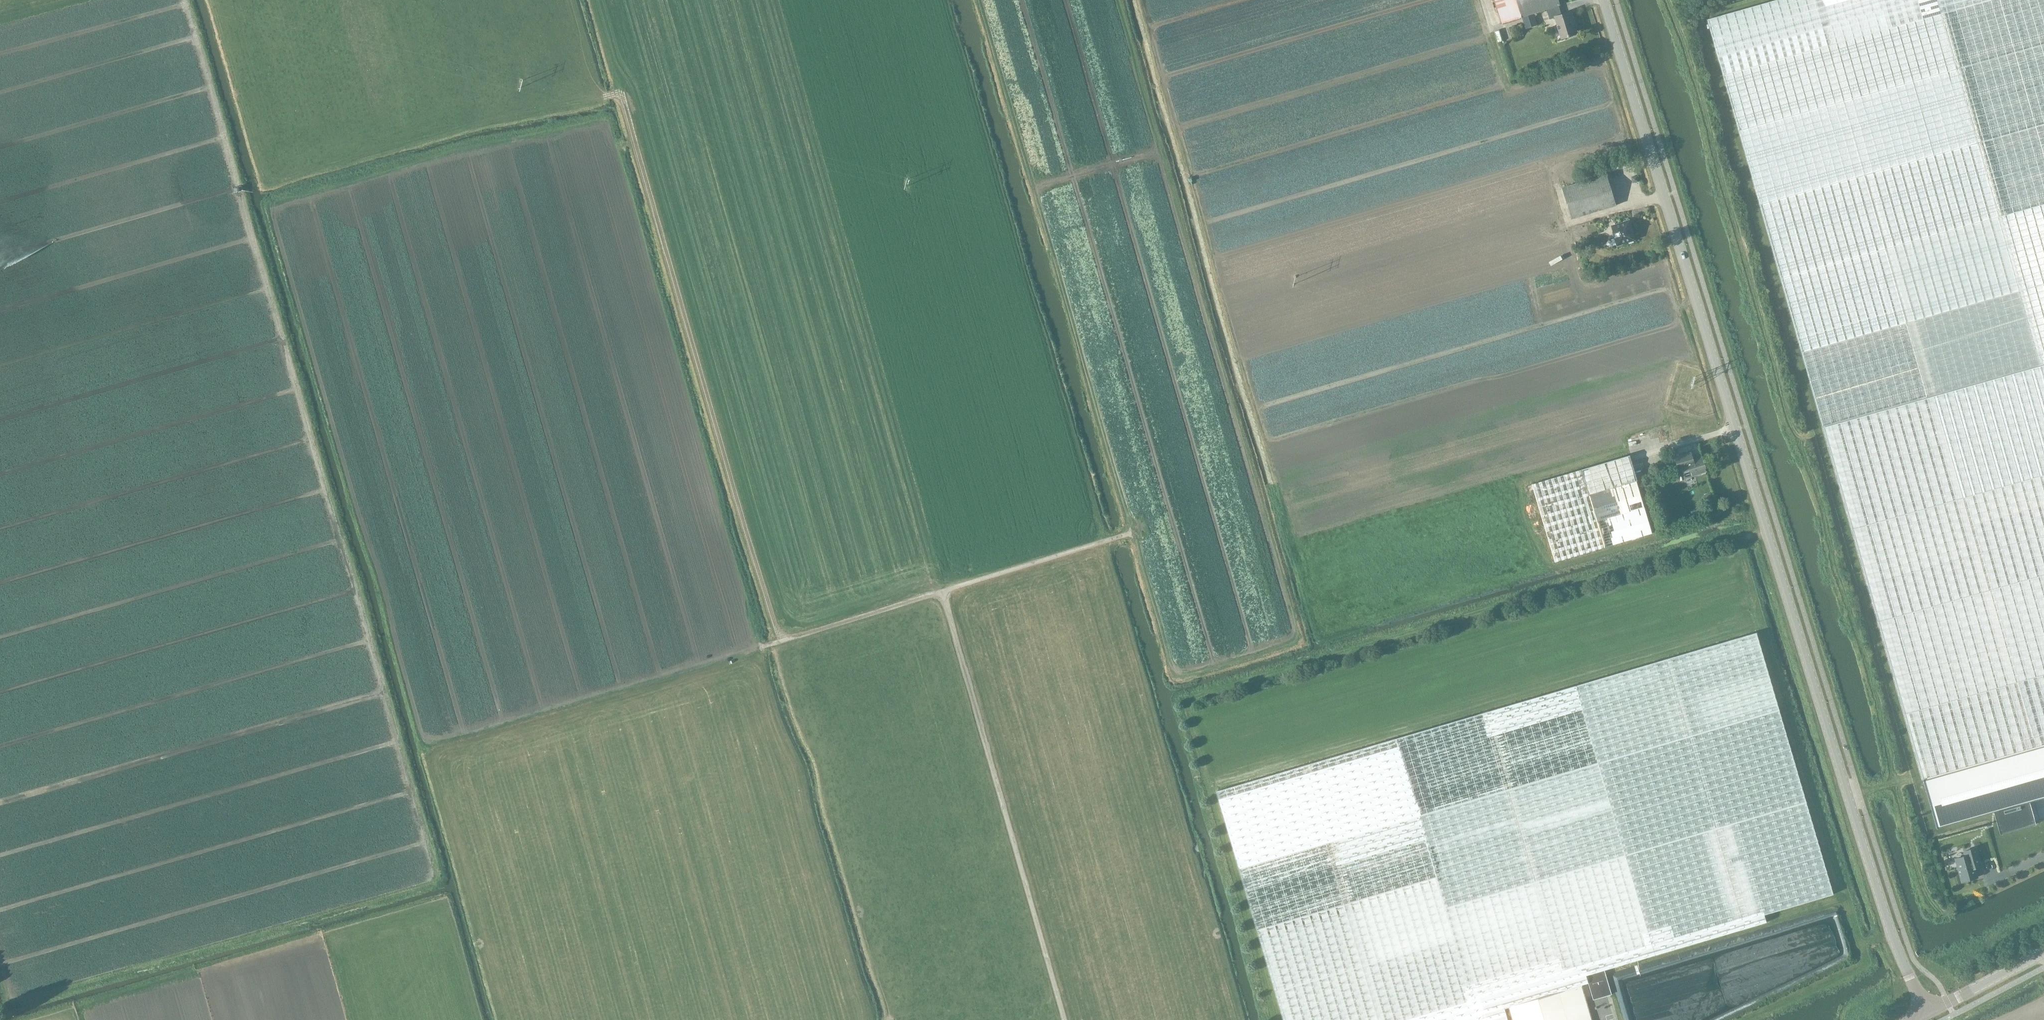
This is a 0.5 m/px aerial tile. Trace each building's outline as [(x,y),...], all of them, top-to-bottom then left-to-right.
[(1558,5),(1560,5),(1558,0),(1495,0),(1502,23),(1522,17),(1522,16),(1547,9),(1558,5)] [(1707,19),(1728,93),(1823,426),(2039,365),(2043,364),(2043,0),(1775,0),(1707,19)] [(1561,15),(1558,5),(1547,9),(1550,19),(1555,17),(1561,38),(1576,34),(1572,21),(1574,20),(1571,12),(1561,15)] [(1498,29),(1492,30),(1496,41),(1501,40),(1498,29)] [(1572,218),(1616,205),(1607,175),(1563,188),(1572,218)] [(1617,245),(1634,240),(1629,220),(1611,226),(1617,245)] [(1823,426),(1923,780),(2043,746),(2043,364),(2039,365),(1823,426)] [(1678,428),(1671,430),(1675,440),(1681,438),(1678,428)] [(1679,469),(1682,468),(1685,478),(1706,471),(1702,458),(1693,460),(1691,453),(1675,458),(1679,469)] [(1630,455),(1582,469),(1590,495),(1636,481),(1637,481),(1643,480),(1640,470),(1634,472),(1632,462),(1630,455)] [(1590,495),(1582,469),(1532,483),(1554,561),(1604,546),(1597,521),(1590,495)] [(1636,481),(1590,495),(1597,521),(1644,507),(1636,481)] [(1652,533),(1644,507),(1597,521),(1604,546),(1652,533)] [(1581,986),(1582,985),(1588,983),(1586,975),(1604,969),(1766,922),(1763,914),(1833,894),(1756,632),(1216,791),(1284,1019),(1508,1019),(1505,1007),(1581,986)] [(1923,780),(1936,827),(1993,811),(2000,834),(2024,827),(2017,805),(2043,797),(2043,746),(1923,780)] [(1965,856),(1955,859),(1962,881),(1977,877),(1974,868),(1981,866),(1976,848),(1963,851),(1965,856)] [(1604,969),(1586,975),(1588,983),(1591,993),(1596,996),(1611,992),(1604,969)] [(1581,986),(1505,1007),(1508,1019),(1591,1019),(1581,986)]
